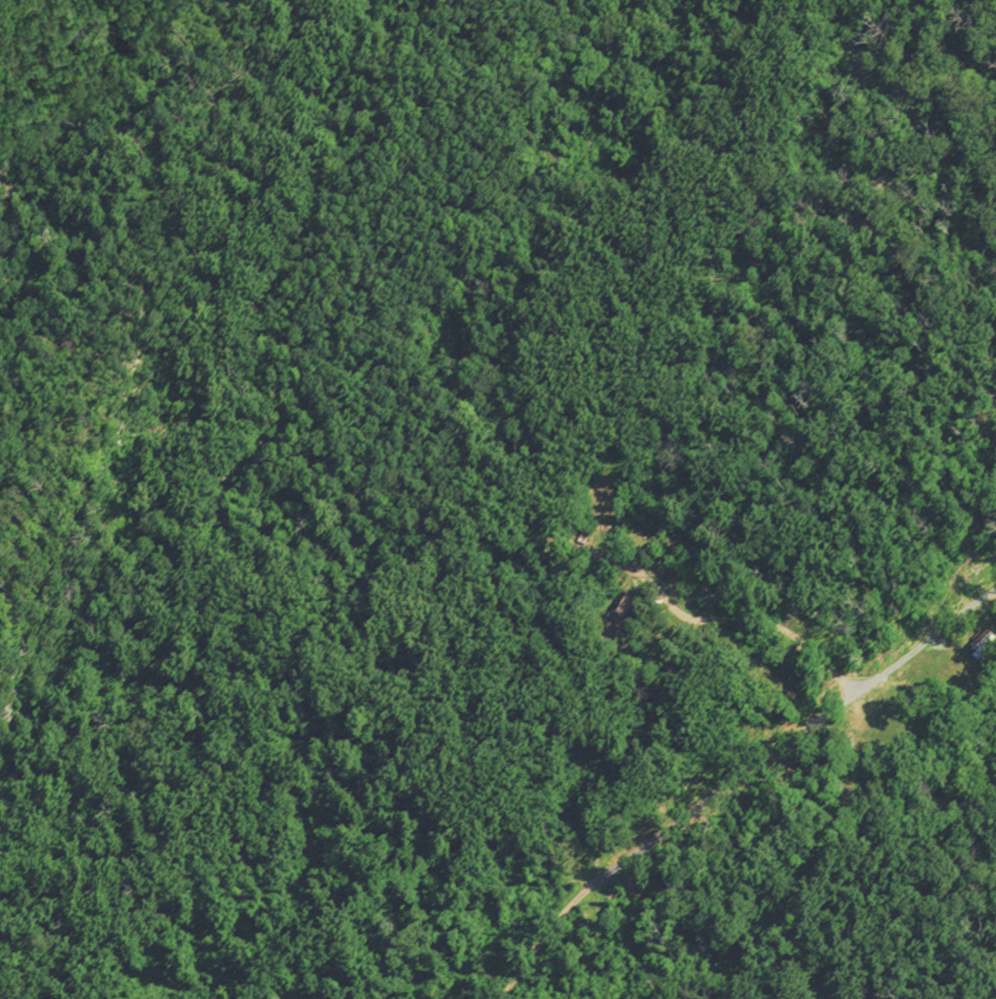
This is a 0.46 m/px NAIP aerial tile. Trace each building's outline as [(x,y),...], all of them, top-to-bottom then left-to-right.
[(988,652),(984,649),(989,644),(981,637),(963,656),(974,667),(988,652)]
